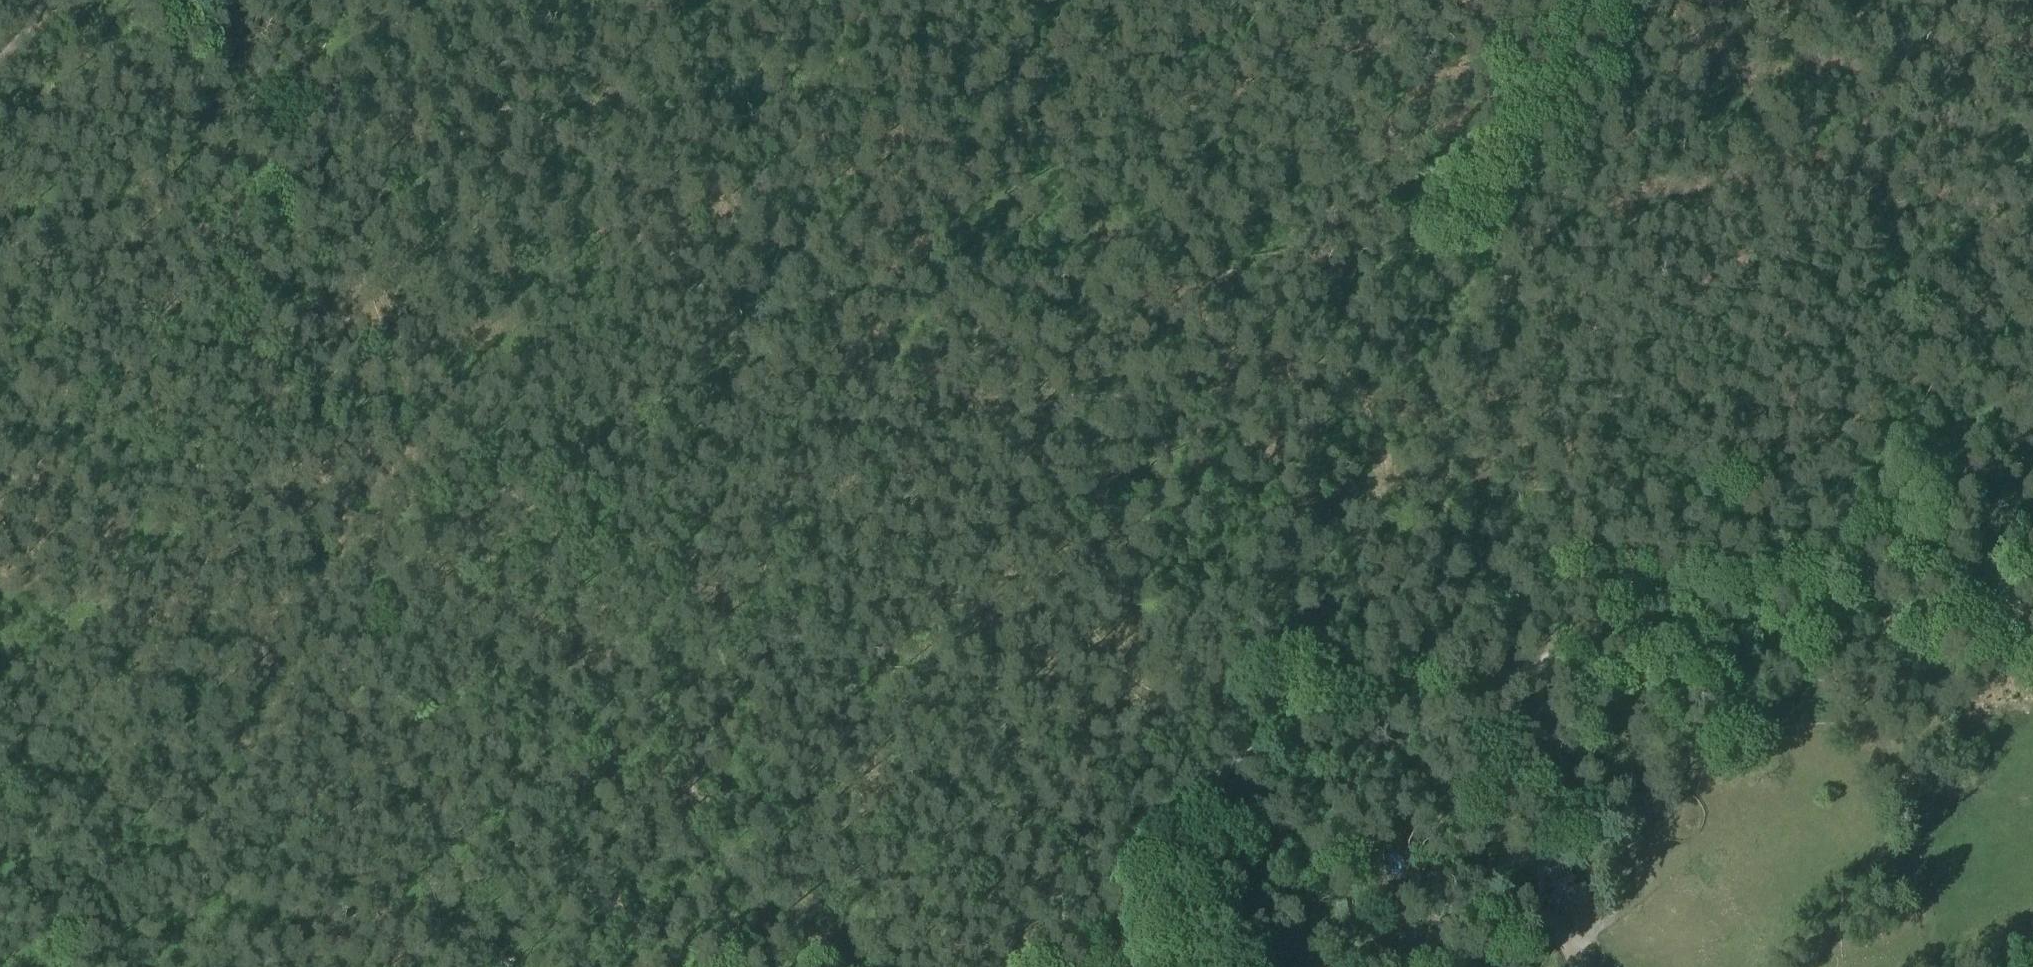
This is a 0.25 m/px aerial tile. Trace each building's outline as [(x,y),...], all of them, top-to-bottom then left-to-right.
[(1283,966),(1294,966),(1298,964),(1286,951),(1277,960),(1283,966)]
